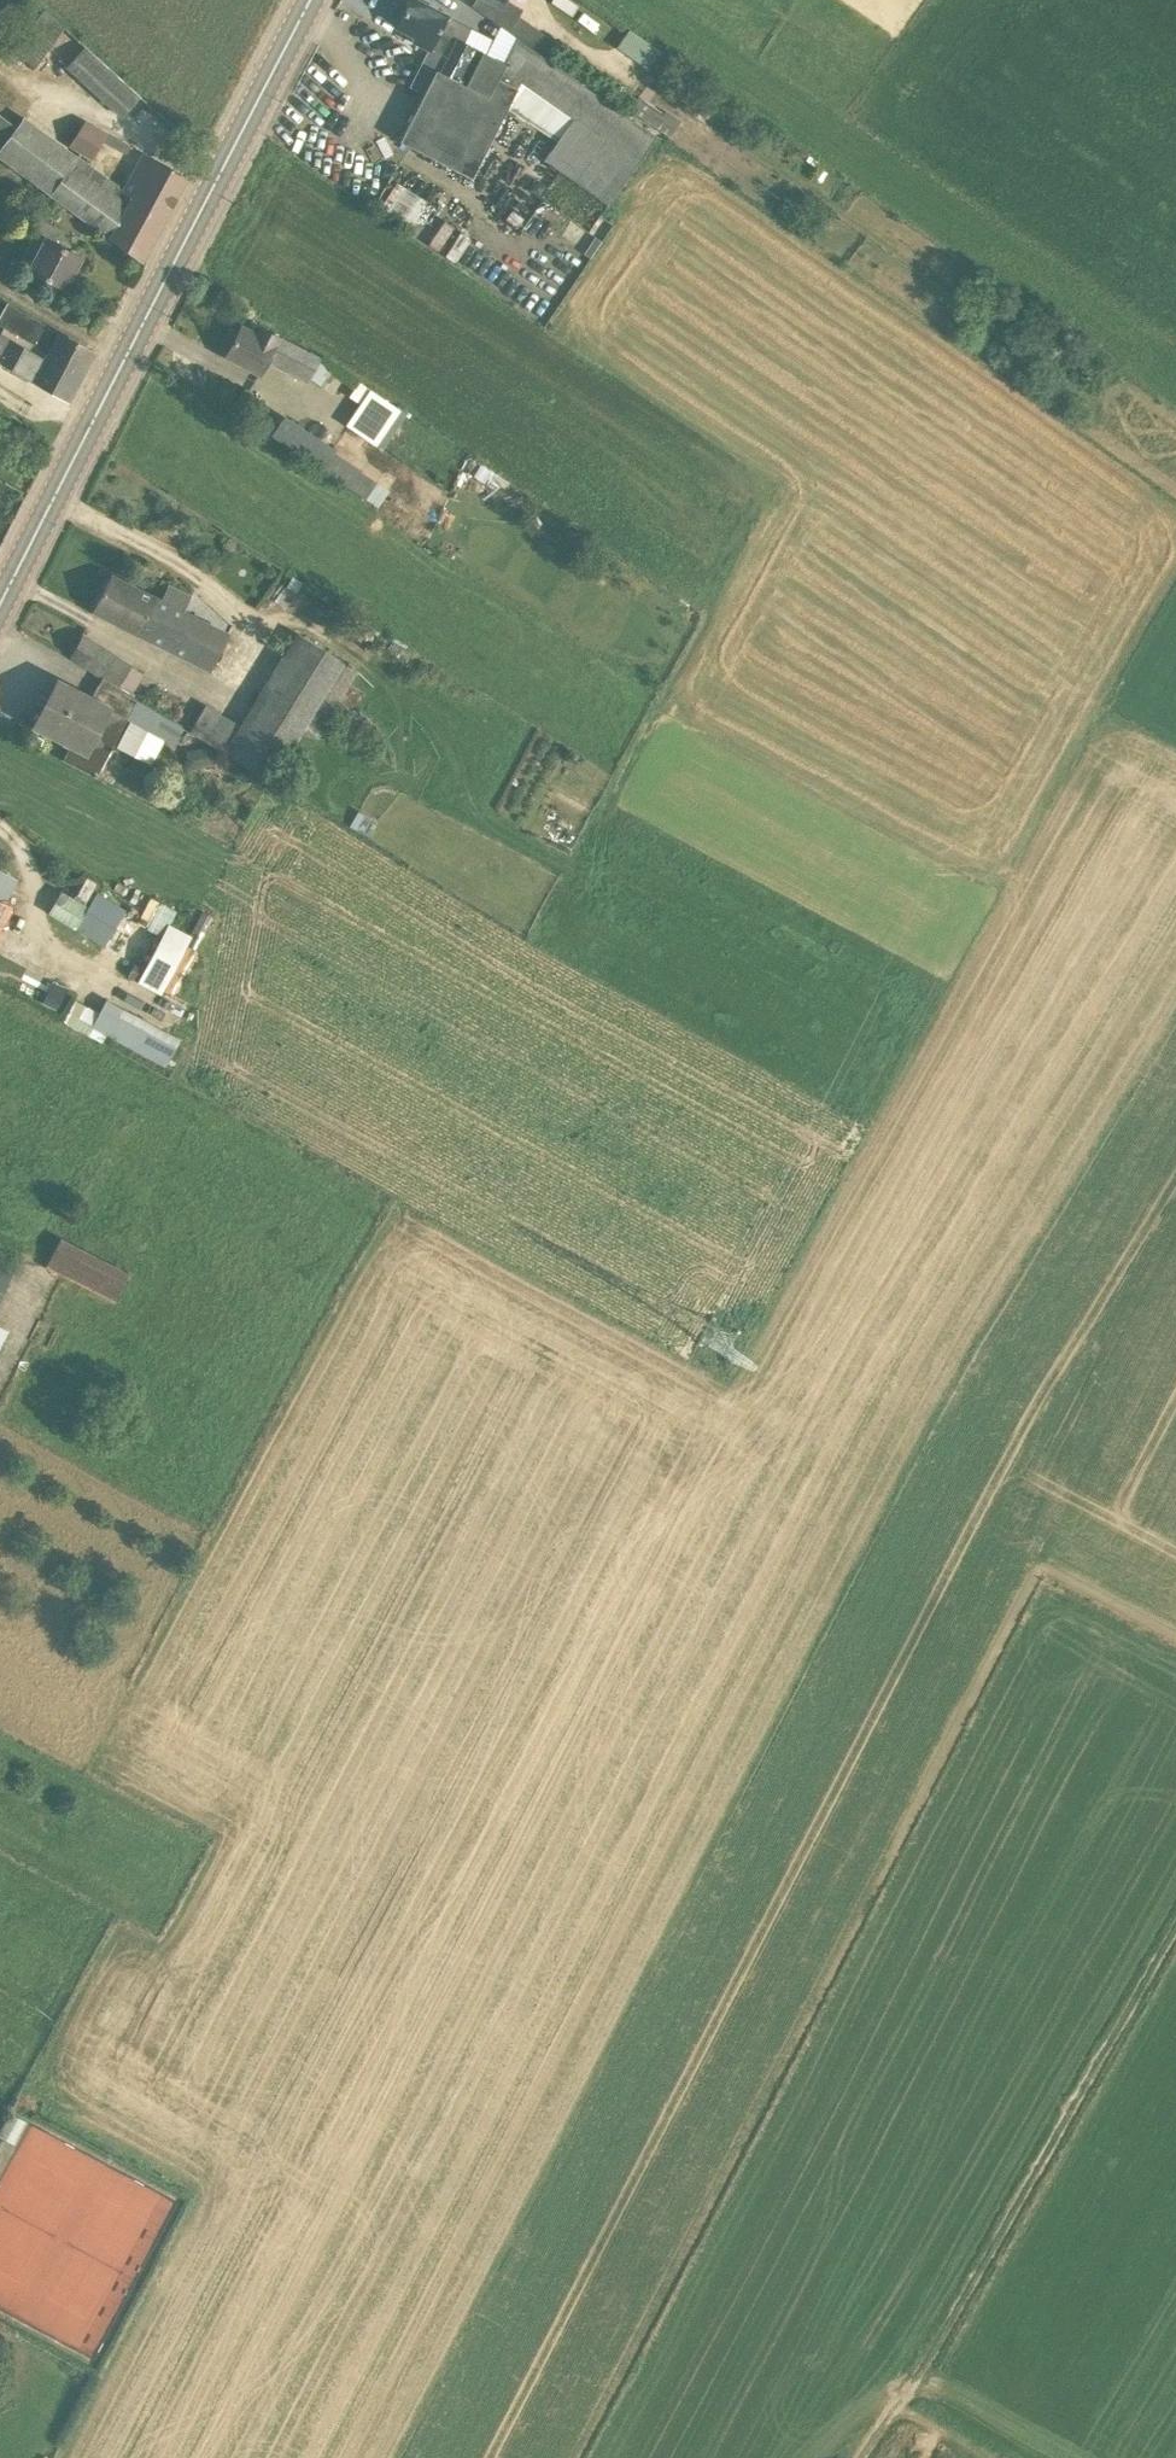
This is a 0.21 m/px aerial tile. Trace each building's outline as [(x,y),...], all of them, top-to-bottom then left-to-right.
[(656,139),(517,40),(505,64),(458,40),(457,41),(439,32),(447,16),(415,0),(411,0),(397,27),(416,36),(413,41),(430,49),(411,87),(424,94),(400,142),(472,178),(507,108),(556,143),(542,162),(606,208),(656,139)] [(474,5),(512,32),(520,17),(516,4),(509,0),(477,0),(474,5)] [(569,0),(552,0),(550,3),(571,18),(579,7),(569,0)] [(35,69),(64,27),(45,10),(13,54),(35,69)] [(624,27),(612,46),(642,65),(654,46),(624,27)] [(122,118),(140,99),(84,48),(66,68),(122,118)] [(638,96),(629,109),(669,138),(681,122),(665,111),(663,113),(638,96)] [(86,163),(22,118),(7,137),(0,131),(0,156),(52,194),(51,195),(85,220),(143,261),(188,177),(154,159),(144,178),(134,173),(125,190),(118,186),(114,194),(81,170),(86,163)] [(85,121),(68,147),(91,160),(108,133),(85,121)] [(374,204),(407,224),(422,199),(389,179),(374,204)] [(532,184),(528,190),(540,197),(547,185),(541,181),(532,184)] [(28,269),(65,289),(82,257),(53,241),(60,228),(41,218),(25,247),(37,253),(28,269)] [(49,354),(83,374),(95,353),(59,334),(59,335),(44,327),(44,325),(6,305),(0,316),(0,325),(49,354)] [(317,357),(302,349),(261,327),(257,335),(241,327),(226,356),(261,374),(274,350),(296,361),(290,372),(305,380),(317,357)] [(49,354),(46,359),(0,335),(0,366),(68,402),(83,374),(49,354)] [(401,411),(370,390),(347,424),(377,445),(401,411)] [(366,499),(378,481),(332,450),(320,468),(366,499)] [(211,670),(228,636),(183,613),(190,598),(168,587),(160,602),(111,577),(94,610),(211,670)] [(297,593),(303,583),(293,577),(287,586),(297,593)] [(207,705),(190,732),(269,782),(303,730),(315,738),(357,671),(298,633),(241,726),(207,705)] [(103,677),(119,688),(131,668),(81,636),(70,656),(103,678),(103,677)] [(142,704),(119,688),(103,677),(103,678),(92,699),(58,681),(35,726),(77,748),(70,763),(103,780),(142,704)] [(45,740),(33,734),(29,742),(40,748),(45,740)] [(213,765),(210,747),(198,749),(201,767),(213,765)] [(1,928),(12,906),(6,902),(17,882),(0,873),(0,927),(1,928)] [(61,892),(48,913),(75,929),(89,906),(84,904),(95,883),(86,878),(75,899),(61,892)] [(89,906),(75,929),(104,946),(126,910),(97,893),(89,906)] [(192,936),(168,924),(152,953),(176,965),(186,946),(192,936)] [(128,976),(137,981),(145,968),(135,963),(128,976)] [(56,1009),(66,989),(54,983),(44,1003),(56,1009)] [(103,1035),(161,1062),(175,1033),(100,997),(95,1008),(71,996),(60,1020),(101,1039),(103,1035)] [(53,1233),(39,1261),(113,1300),(128,1272),(53,1233)] [(4,1293),(13,1275),(0,1268),(0,1300),(4,1293)]
